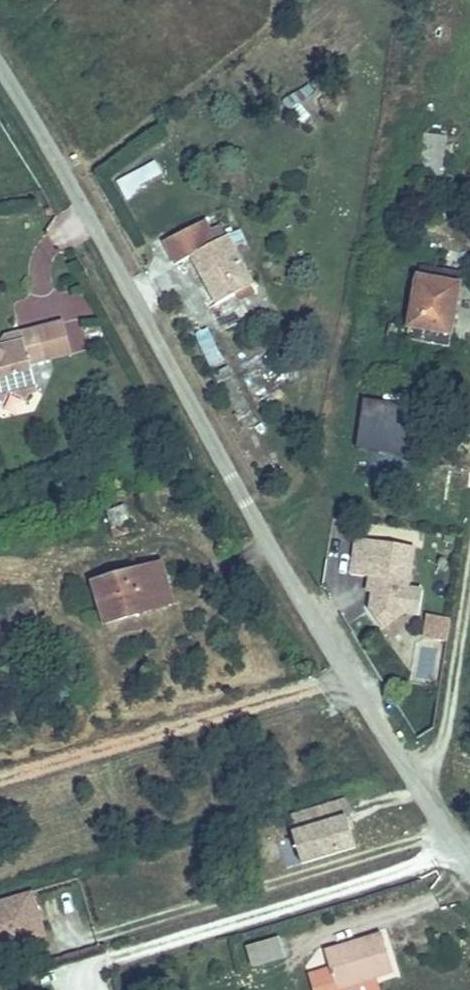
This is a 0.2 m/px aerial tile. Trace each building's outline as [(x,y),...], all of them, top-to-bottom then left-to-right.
[(424,132),(422,173),(445,174),(447,133),(424,132)] [(138,184),(163,173),(156,159),(132,170),(138,184)] [(196,221),(158,241),(171,264),(190,255),(218,306),(259,284),(229,232),(209,243),(196,221)] [(463,246),(421,242),(410,325),(453,329),(463,246)] [(56,314),(30,319),(37,352),(64,346),(56,314)] [(30,319),(15,322),(18,337),(0,341),(0,380),(12,387),(28,381),(23,355),(37,352),(30,319)] [(361,397),(358,448),(412,451),(415,401),(361,397)] [(348,574),(368,577),(362,615),(419,624),(425,585),(412,583),(418,544),(355,534),(348,574)] [(156,561),(131,569),(136,579),(160,572),(156,561)] [(136,579),(131,569),(91,583),(105,625),(170,602),(160,572),(136,579)] [(422,637),(446,642),(452,617),(427,612),(422,637)] [(431,648),(421,670),(436,677),(446,655),(431,648)] [(351,830),(347,816),(351,815),(346,799),(288,816),(302,864),(357,848),(351,830)] [(32,893),(0,903),(0,954),(46,940),(32,893)] [(250,966),(286,957),(280,935),(245,944),(250,966)] [(319,952),(331,989),(334,989),(391,973),(378,935),(319,952)]
